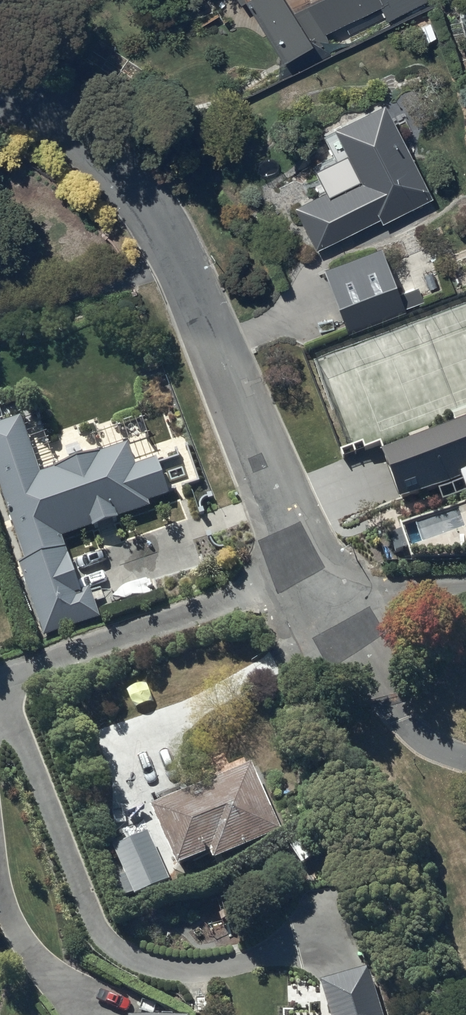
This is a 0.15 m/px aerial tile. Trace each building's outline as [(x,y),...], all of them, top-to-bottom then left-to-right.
[(286,65),(314,48),(328,40),(326,36),(380,9),(388,23),(428,3),(427,0),(320,0),(293,13),(285,0),(237,0),(241,7),(246,4),(286,65)] [(431,194),(379,92),(328,118),(355,170),(292,202),(314,246),(377,214),(380,220),(431,194)] [(377,241),(321,262),(348,333),(405,311),(403,306),(421,299),(415,282),(396,289),(377,241)] [(382,446),(400,496),(461,472),(465,484),(465,413),(382,446)] [(0,423),(0,486),(26,562),(20,564),(44,635),(98,617),(88,589),(80,592),(61,537),(149,507),(147,501),(167,494),(155,458),(135,464),(128,443),(39,473),(19,416),(0,423)] [(250,763),(150,808),(176,867),(209,852),(213,860),(281,830),(250,763)] [(113,848),(125,874),(111,880),(120,900),(168,878),(147,833),(113,848)] [(311,834),(290,847),(301,863),(321,850),(311,834)] [(368,966),(319,981),(330,1014),(383,1014),(368,966)]
